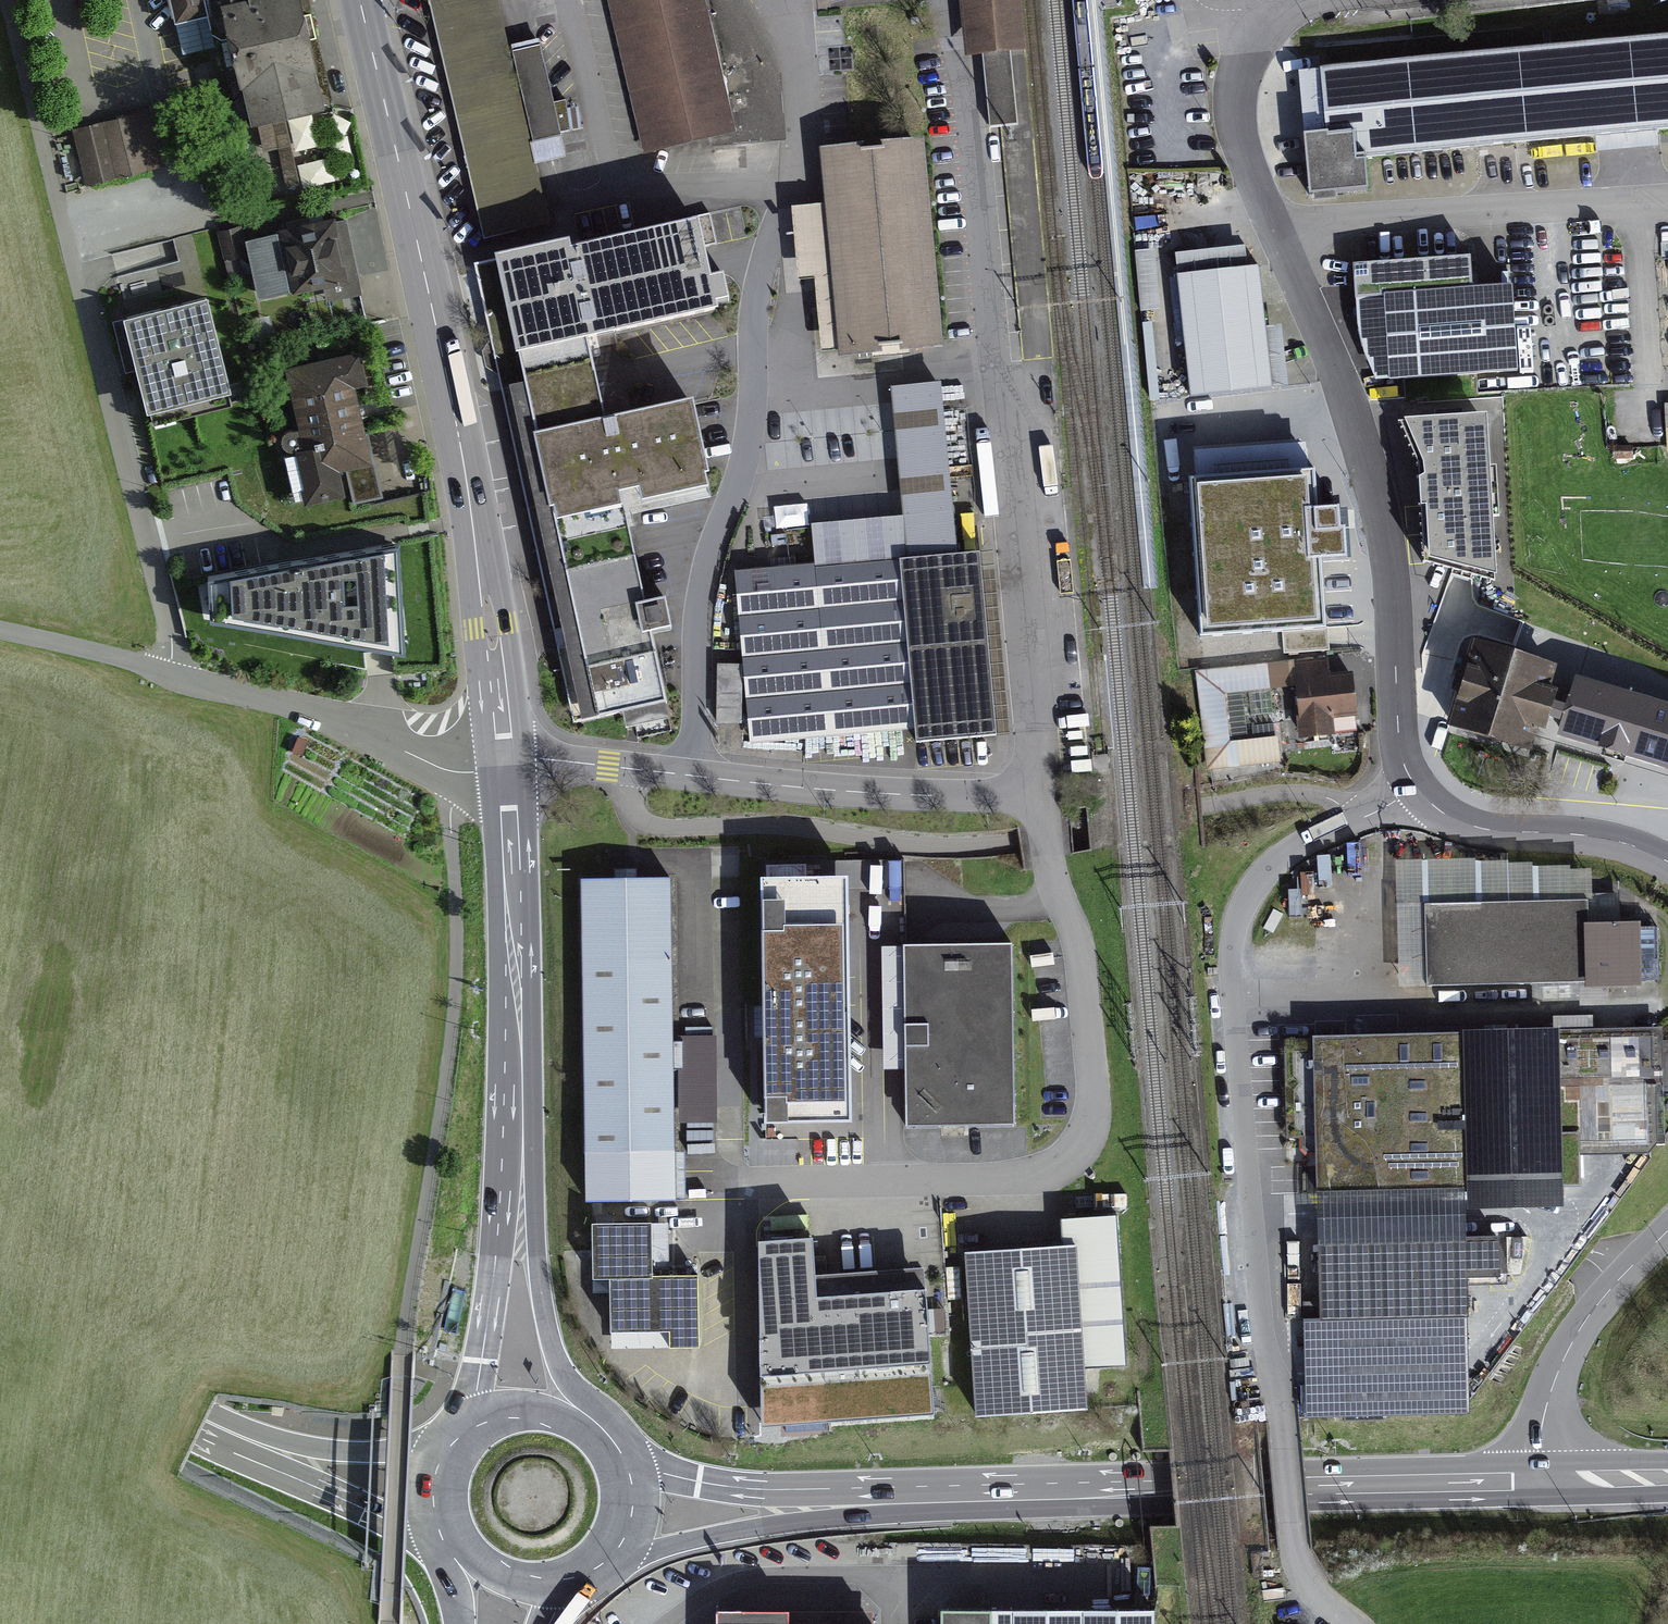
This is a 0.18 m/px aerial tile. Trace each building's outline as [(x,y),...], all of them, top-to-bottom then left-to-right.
[(176,16),(208,10),(212,30),(222,34),(230,32),(221,0),(173,0),(176,16)] [(230,32),(251,114),(326,95),(305,13),(302,0),(221,0),(230,32)] [(639,148),(734,132),(712,0),(614,0),(639,148)] [(965,47),(982,46),(988,124),(1015,122),(1009,44),(1019,43),(1016,0),(961,0),(965,47)] [(1302,65),(1309,156),(1312,186),(1373,181),(1370,151),(1667,127),(1667,35),(1302,65)] [(147,108),(72,129),(87,182),(162,161),(147,108)] [(284,119),(259,125),(265,149),(279,145),(288,182),(298,179),(284,119)] [(924,134),(820,144),(825,201),(839,348),(839,354),(943,342),(924,134)] [(825,201),(791,203),(798,277),(814,276),(821,349),(839,348),(825,201)] [(302,219),(281,223),(282,228),(249,235),(253,252),(261,292),(325,278),(327,290),(360,283),(346,216),(336,218),(335,211),(302,219)] [(567,235),(472,256),(500,382),(510,380),(551,563),(584,714),(624,705),(629,724),(669,715),(664,696),(648,626),(662,623),(673,621),(665,582),(642,587),(626,514),(708,495),(701,465),(707,463),(691,392),(605,411),(587,334),(604,330),(717,304),(715,295),(727,292),(721,269),(709,271),(696,214),(568,243),(567,235)] [(249,235),(244,220),(217,227),(226,259),(253,252),(249,235)] [(126,300),(205,279),(193,234),(175,239),(180,261),(119,277),(126,300)] [(1156,250),(1134,251),(1137,308),(1159,307),(1156,250)] [(1470,250),(1352,259),(1354,285),(1358,339),(1375,377),(1518,366),(1511,279),(1472,282),(1470,250)] [(1240,263),(1179,270),(1192,394),(1268,386),(1255,262),(1240,263)] [(125,307),(153,418),(237,398),(210,286),(125,307)] [(359,346),(286,362),(299,425),(295,425),(292,426),(289,427),(286,428),(283,431),(282,434),(282,437),(283,439),(284,441),(285,443),(286,445),(288,446),(290,446),(293,446),(295,446),(306,497),(344,489),(339,463),(347,461),(355,497),(382,490),(356,379),(366,376),(359,346)] [(736,571),(748,740),(915,728),(916,742),(989,737),(976,552),(951,554),(940,386),(894,390),(903,520),(813,526),(816,566),(758,570),(736,571)] [(1426,553),(1495,573),(1492,513),(1499,512),(1497,460),(1488,460),(1486,408),(1408,412),(1426,468),(1421,471),(1422,499),(1428,499),(1426,553)] [(1197,443),(1197,459),(1309,457),(1309,441),(1197,443)] [(1191,475),(1202,632),(1282,626),(1284,649),(1327,646),(1319,553),(1348,551),(1347,534),(1346,520),(1338,521),(1336,500),(1315,501),(1312,466),(1191,475)] [(212,573),(213,611),(404,643),(396,536),(212,573)] [(1557,660),(1475,632),(1458,681),(1443,725),(1529,755),(1538,727),(1547,731),(1552,716),(1562,720),(1569,699),(1557,694),(1560,685),(1550,681),(1557,660)] [(1290,660),(1198,670),(1208,766),(1280,758),(1278,737),(1232,742),(1226,691),(1293,684),(1290,660)] [(1326,662),(1294,665),(1300,737),(1333,734),(1332,716),(1354,714),(1351,670),(1327,672),(1326,662)] [(1583,678),(1564,739),(1625,758),(1629,745),(1667,758),(1667,705),(1583,678)] [(846,873),(762,873),(766,1025),(768,1118),(854,1117),(846,873)] [(583,889),(588,1205),(676,1204),(675,1078),(683,1078),(684,1132),(718,1132),(717,1110),(715,1110),(714,1087),(712,1087),(711,1046),(684,1047),(684,1053),(674,1053),(672,887),(624,888),(583,889)] [(1423,917),(1425,984),(1595,978),(1643,977),(1640,916),(1587,918),(1586,896),(1422,902),(1423,917)] [(1013,1117),(1009,941),(905,942),(907,1119),(953,1119),(1013,1117)] [(1316,1034),(1320,1187),(1466,1183),(1581,1179),(1580,1149),(1653,1147),(1651,1092),(1667,1091),(1667,1039),(1657,1040),(1656,1022),(1316,1034)] [(1466,1183),(1320,1187),(1320,1241),(1469,1235),(1466,1183)] [(984,1259),(966,1260),(977,1426),(1088,1418),(1085,1372),(1123,1370),(1113,1223),(1060,1226),(1062,1253),(984,1259)] [(651,1232),(592,1233),(592,1290),(611,1290),(612,1344),(663,1343),(670,1343),(671,1356),(698,1356),(697,1285),(651,1285),(651,1272),(651,1232)] [(1469,1235),(1320,1241),(1319,1317),(1463,1313),(1468,1313),(1467,1278),(1505,1276),(1505,1234),(1469,1235)] [(813,1248),(762,1253),(764,1437),(935,1424),(926,1299),(901,1301),(817,1307),(815,1281),(813,1248)] [(901,1301),(926,1299),(925,1274),(815,1281),(817,1307),(901,1301)] [(1463,1313),(1319,1317),(1306,1318),(1307,1413),(1466,1412),(1463,1313)] [(940,1608),(940,1623),(1147,1623),(1147,1608),(940,1608)] [(716,1610),(716,1623),(789,1623),(789,1609),(716,1610)]
